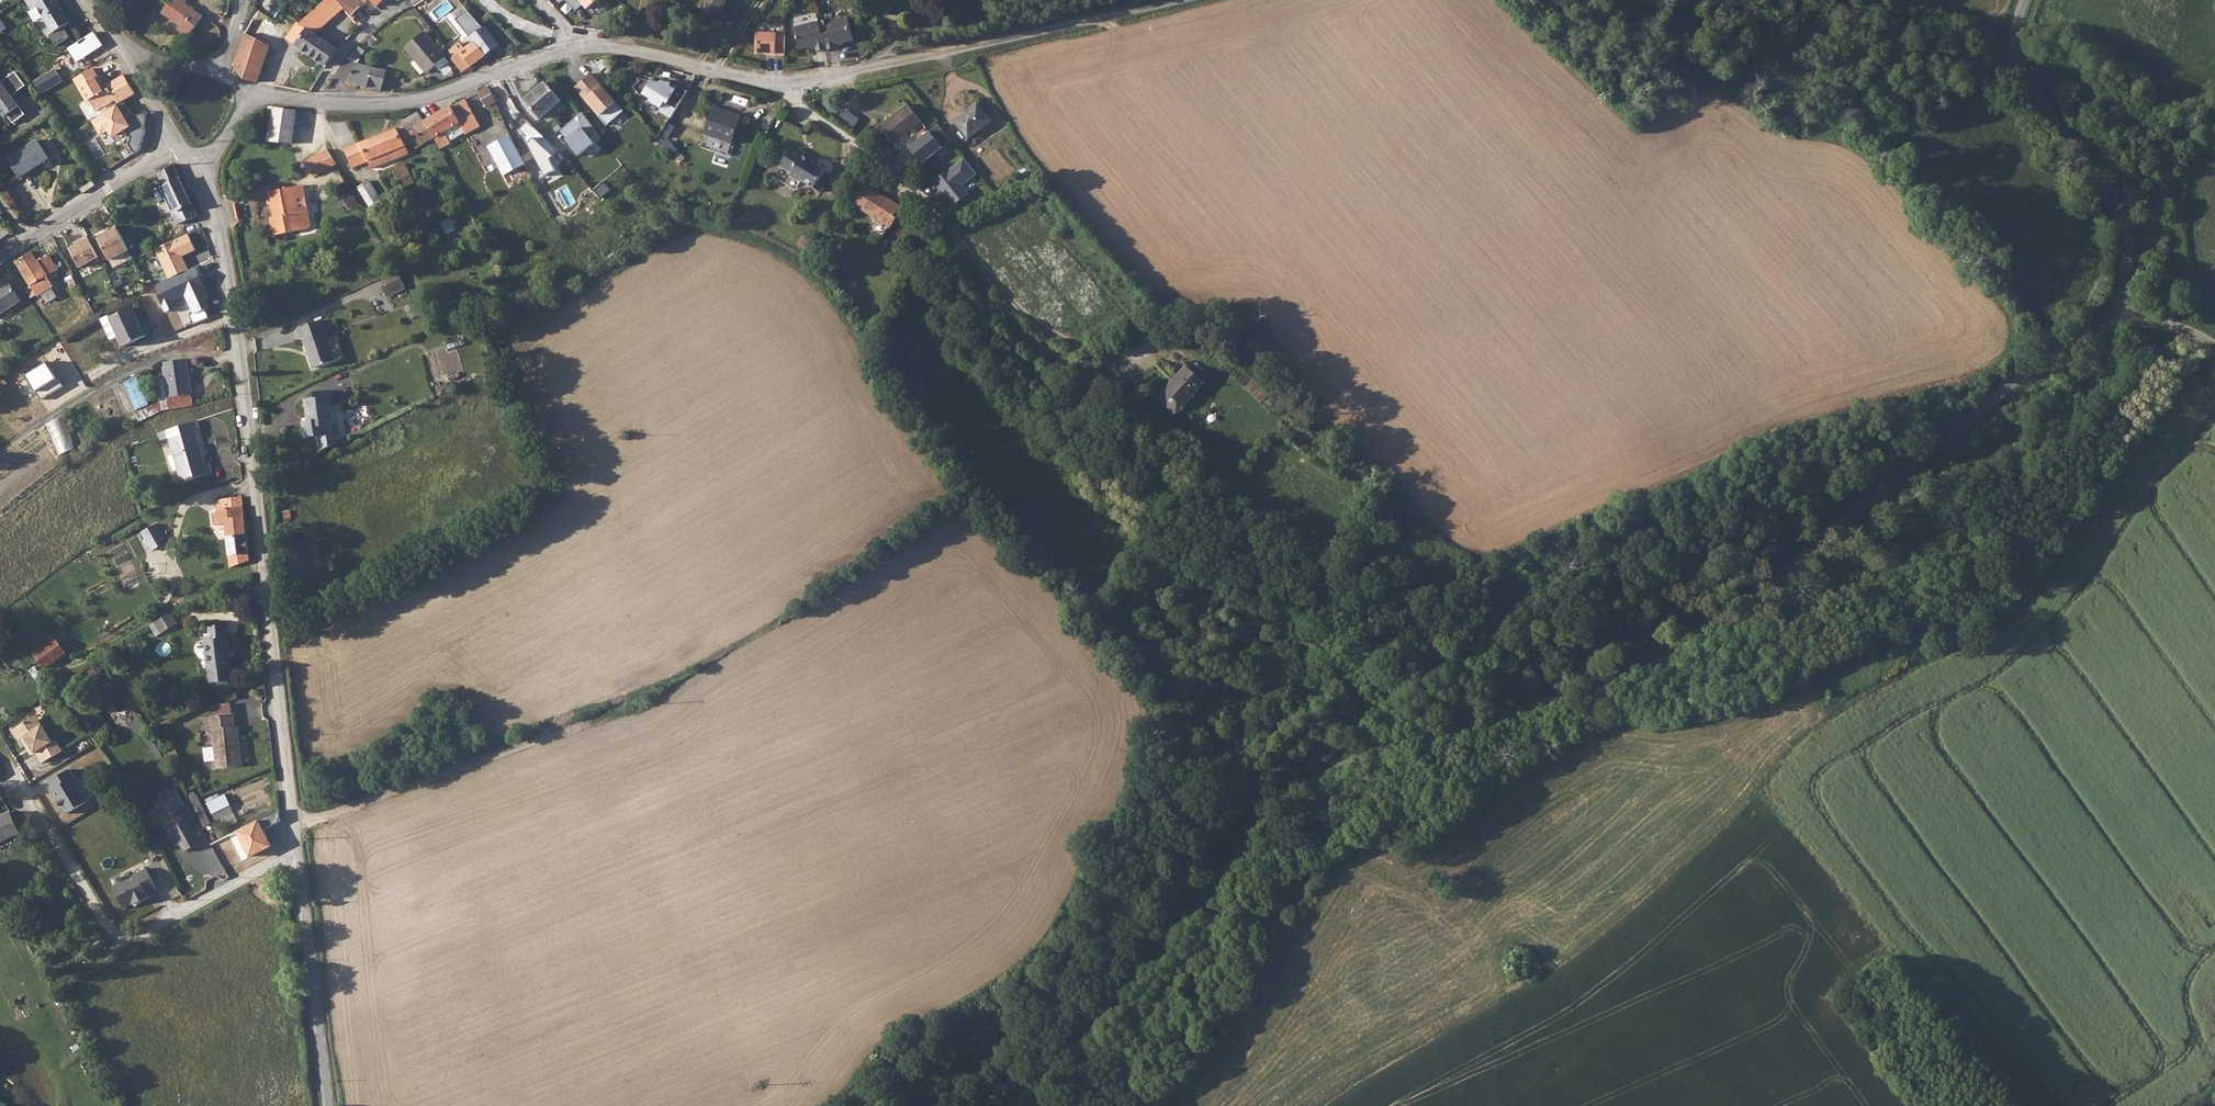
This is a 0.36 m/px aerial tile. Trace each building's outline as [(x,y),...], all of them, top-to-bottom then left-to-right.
[(31,11),(37,8),(52,33),(48,35),(55,46),(68,39),(62,28),(69,24),(55,0),(25,0),(31,11)] [(162,12),(180,25),(178,29),(188,36),(202,16),(184,4),(187,0),(170,0),(162,12)] [(340,3),(350,15),(359,7),(352,0),(337,0),(340,3)] [(699,7),(718,20),(731,0),(703,0),(699,7)] [(296,23),(286,38),(306,53),(317,37),(308,31),(323,17),(314,10),(299,24),(296,23)] [(796,27),(802,54),(855,42),(849,15),(796,27)] [(257,40),(245,34),(234,67),(237,73),(239,74),(244,79),(256,82),(269,46),(266,44),(275,30),(271,27),(274,22),(268,17),(264,23),(263,22),(257,40)] [(442,17),(433,23),(446,39),(454,32),(442,17)] [(424,32),(405,48),(427,73),(436,65),(440,70),(449,63),(424,32)] [(787,55),(788,33),(758,32),(758,54),(787,55)] [(317,37),(306,53),(326,67),(337,50),(317,37)] [(475,43),(452,59),(461,71),(469,65),(470,66),(495,48),(487,37),(476,44),(475,43)] [(365,51),(359,47),(353,55),(359,59),(365,51)] [(386,72),(345,60),(333,79),(380,92),(386,72)] [(115,100),(117,104),(136,94),(124,75),(107,85),(109,89),(104,92),(99,83),(102,81),(94,68),(77,77),(76,82),(86,100),(90,100),(96,111),(115,100)] [(35,83),(42,93),(63,81),(57,69),(34,82),(35,83)] [(5,117),(7,115),(14,123),(25,114),(12,96),(26,86),(16,72),(2,82),(0,80),(0,111),(5,117)] [(593,72),(576,87),(608,124),(625,110),(593,72)] [(667,104),(677,109),(688,91),(678,85),(676,90),(670,86),(671,84),(662,82),(660,84),(658,83),(655,82),(653,81),(650,80),(646,80),(643,79),(640,79),(638,79),(640,82),(634,88),(642,96),(644,94),(652,99),(650,101),(661,108),(665,101),(668,103),(667,104)] [(537,92),(525,102),(540,118),(561,100),(545,83),(536,91),(537,92)] [(496,101),(488,87),(478,92),(486,106),(496,101)] [(450,106),(424,120),(434,138),(440,148),(450,142),(449,141),(465,133),(466,134),(480,126),(465,100),(452,108),(450,106)] [(133,126),(119,104),(93,120),(102,136),(110,130),(114,138),(133,126)] [(977,104),(955,121),(968,138),(990,120),(977,104)] [(908,105),(880,127),(893,144),(921,122),(908,105)] [(274,107),(272,142),(295,144),(298,109),(274,107)] [(706,132),(705,133),(732,143),(738,124),(741,117),(714,108),(706,132)] [(417,113),(402,122),(404,125),(343,148),(352,166),(368,160),(371,168),(418,150),(417,148),(434,138),(424,120),(423,121),(417,113)] [(259,117),(253,123),(257,126),(263,121),(259,117)] [(522,127),(528,139),(548,177),(549,176),(552,181),(558,178),(555,172),(559,170),(552,156),(554,155),(536,120),(522,127)] [(939,123),(910,148),(924,165),(953,140),(939,123)] [(73,135),(77,141),(86,135),(82,129),(73,135)] [(516,135),(493,142),(506,183),(529,176),(516,135)] [(97,138),(88,143),(99,160),(109,155),(97,138)] [(37,139),(7,159),(19,177),(49,158),(37,139)] [(788,153),(780,165),(792,173),(791,175),(800,182),(801,180),(814,188),(819,181),(825,171),(804,157),(806,154),(797,148),(788,150),(788,153)] [(327,149),(307,161),(315,175),(335,163),(327,149)] [(956,206),(972,193),(966,185),(980,174),(965,157),(935,181),(956,206)] [(404,163),(394,169),(400,180),(402,179),(406,186),(414,182),(404,163)] [(197,216),(176,165),(160,173),(168,193),(164,194),(177,224),(179,223),(197,216)] [(372,205),(382,198),(370,180),(359,187),(372,205)] [(849,203),(890,228),(896,217),(893,216),(899,205),(862,182),(849,203)] [(276,222),(271,223),(274,235),(307,228),(311,223),(307,206),(296,209),(291,187),(266,192),(269,204),(272,204),(276,222)] [(568,193),(562,202),(566,205),(573,197),(568,193)] [(119,227),(99,237),(111,261),(132,251),(119,227)] [(156,250),(171,279),(191,270),(185,256),(198,250),(191,234),(156,250)] [(90,238),(71,248),(82,268),(102,258),(90,238)] [(29,250),(13,260),(35,297),(52,287),(45,276),(56,269),(49,256),(47,255),(45,256),(36,261),(29,250)] [(396,271),(382,277),(385,285),(400,278),(396,271)] [(0,286),(0,314),(19,302),(7,282),(0,286)] [(53,285),(42,298),(50,305),(61,292),(53,285)] [(132,309),(107,319),(100,323),(108,341),(115,338),(120,348),(144,337),(132,309)] [(296,329),(300,339),(303,339),(313,368),(335,361),(321,321),(296,329)] [(435,354),(451,356),(452,346),(436,345),(435,354)] [(160,364),(165,398),(191,395),(185,360),(160,364)] [(24,376),(40,400),(62,387),(47,362),(24,376)] [(1185,364),(1157,396),(1175,413),(1204,381),(1185,364)] [(139,377),(126,382),(138,410),(151,404),(139,377)] [(317,445),(321,450),(336,442),(335,434),(329,434),(328,426),(334,425),(331,405),(333,404),(331,391),(315,393),(316,397),(304,399),(307,421),(302,421),(304,438),(316,436),(317,445)] [(48,424),(62,454),(78,447),(63,417),(48,424)] [(198,430),(196,419),(168,428),(170,436),(167,437),(178,482),(209,474),(206,462),(202,463),(194,431),(198,430)] [(248,561),(241,498),(213,502),(214,513),(210,514),(211,526),(221,526),(226,569),(248,561)] [(153,525),(139,532),(150,552),(164,545),(153,525)] [(167,613),(151,623),(158,634),(174,624),(167,613)] [(207,639),(201,640),(203,671),(205,672),(206,685),(228,684),(227,669),(228,669),(226,638),(223,638),(222,626),(206,628),(207,639)] [(48,670),(70,652),(56,636),(34,654),(48,670)] [(230,715),(198,719),(200,732),(207,731),(210,749),(199,750),(200,765),(211,764),(212,768),(238,766),(234,728),(231,728),(230,715)] [(24,720),(10,728),(16,739),(18,738),(21,736),(31,752),(33,752),(39,762),(59,750),(52,739),(49,741),(39,724),(30,729),(24,720)] [(69,771),(48,783),(67,816),(87,804),(69,771)] [(168,794),(155,801),(164,816),(177,809),(168,794)] [(221,795),(203,804),(213,822),(230,813),(221,795)] [(0,813),(0,840),(18,832),(7,809),(0,813)] [(183,820),(167,829),(181,852),(196,844),(183,820)] [(124,911),(150,899),(148,896),(157,892),(147,869),(112,886),(124,911)]
